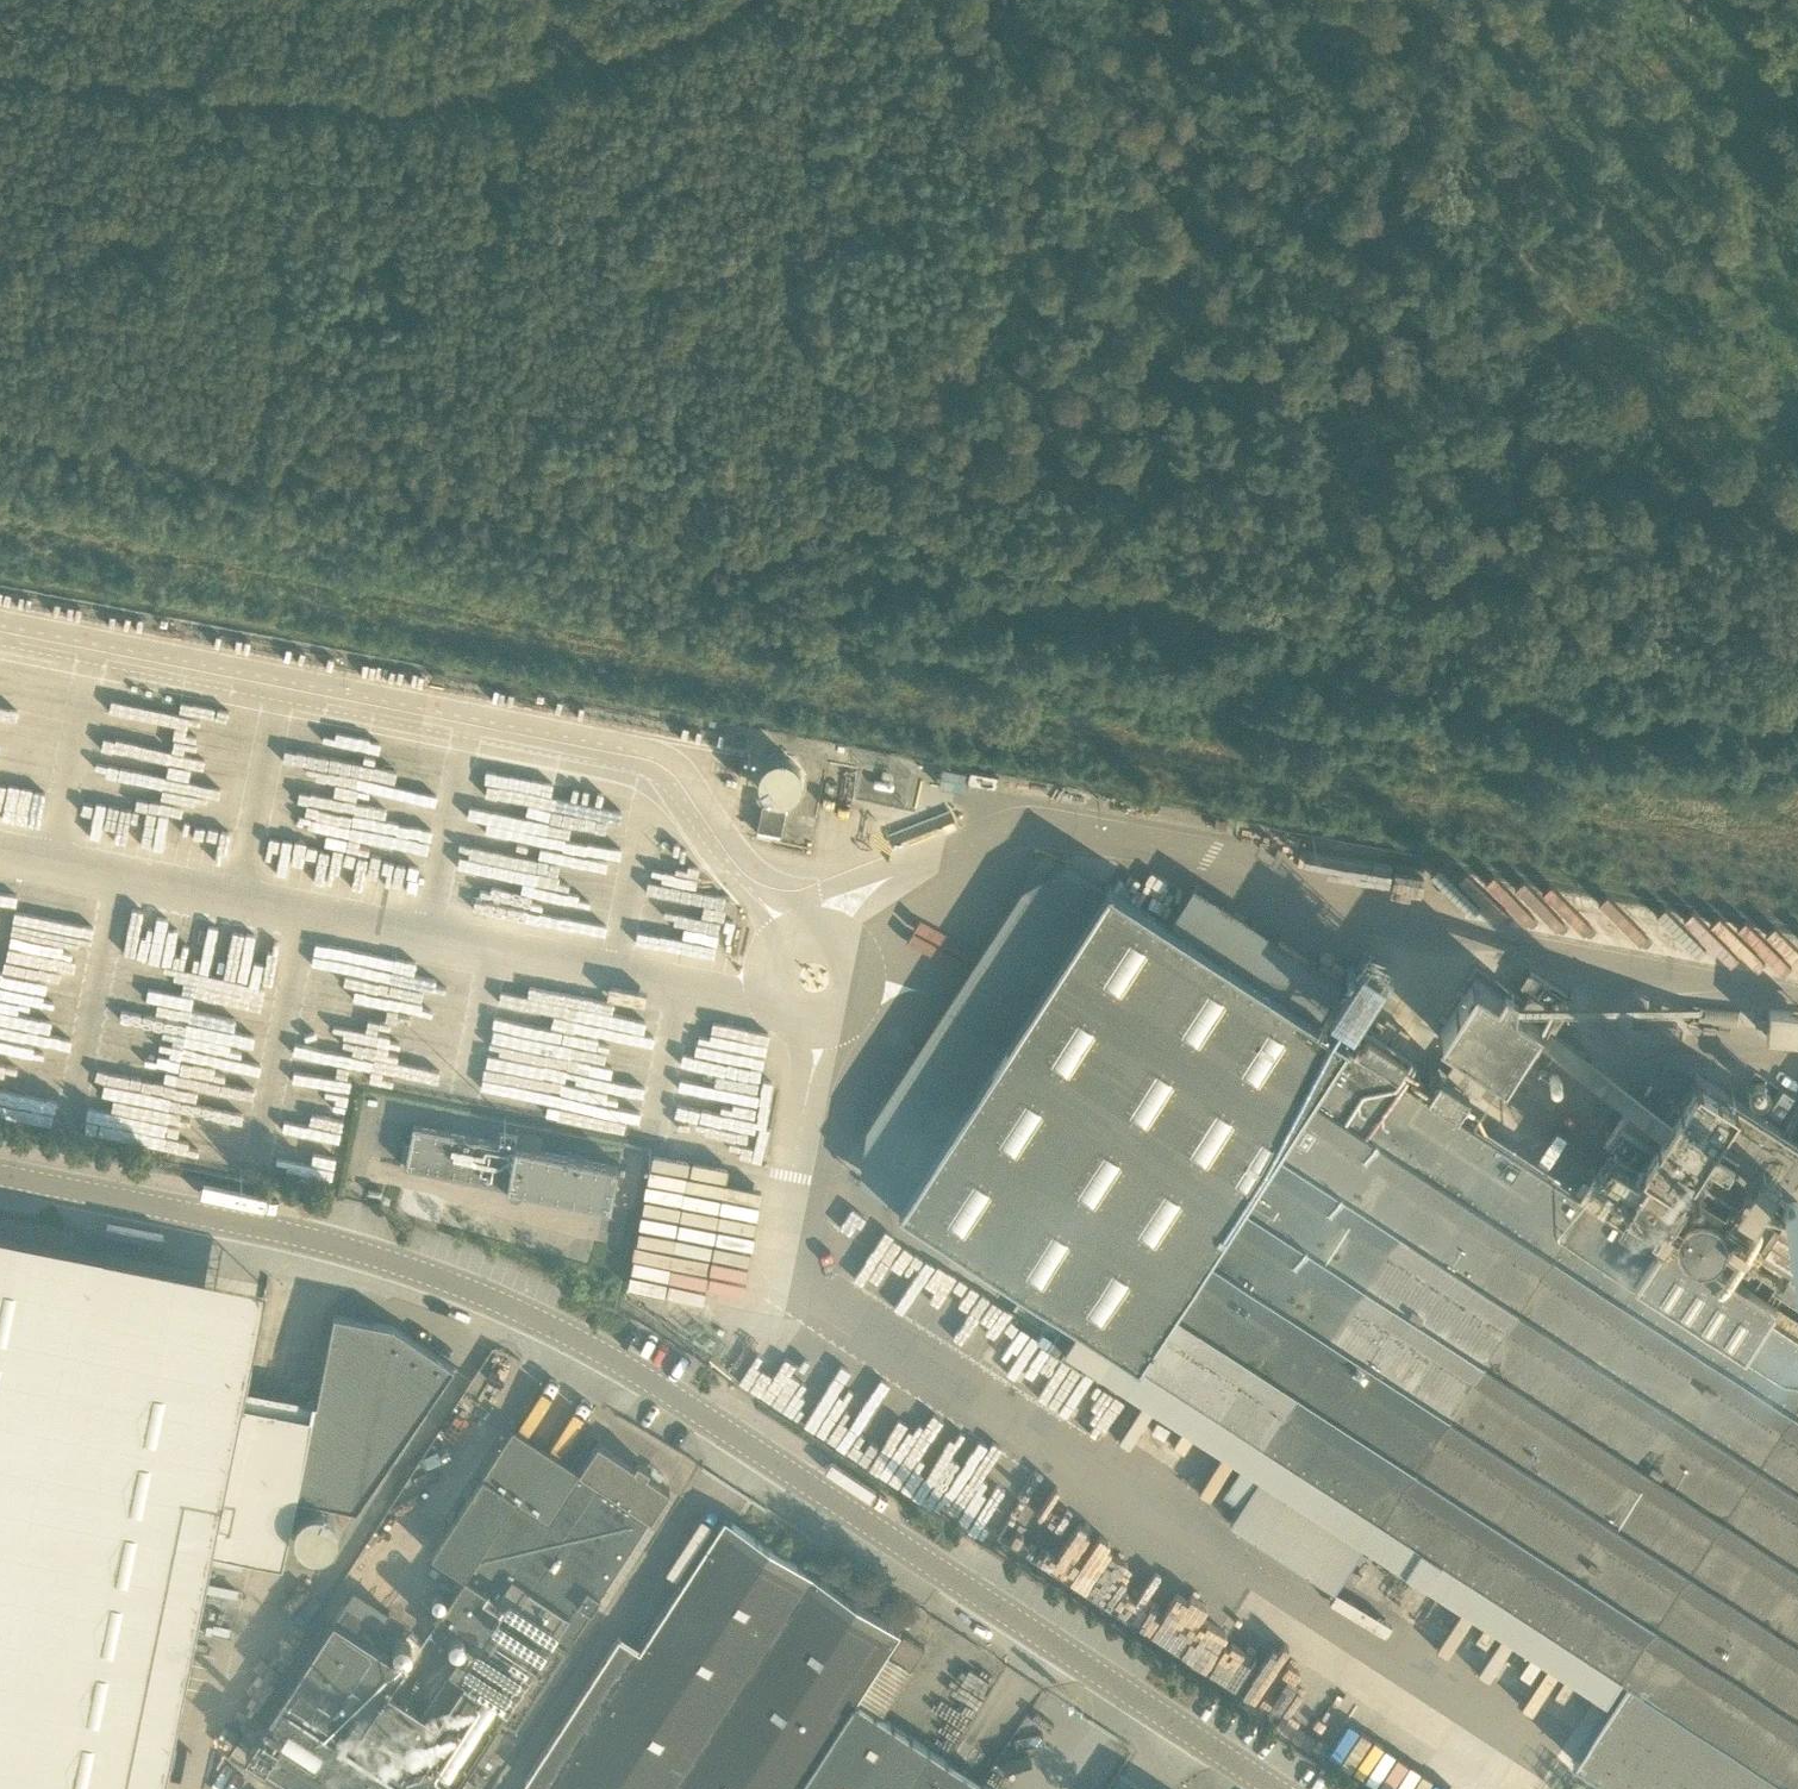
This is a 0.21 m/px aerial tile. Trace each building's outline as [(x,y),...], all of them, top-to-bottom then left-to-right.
[(760,766),(758,770),(756,775),(756,780),(757,787),(759,792),(762,795),(767,800),(773,802),(778,803),(781,803),(786,802),(792,799),(798,796),(802,788),(803,783),(804,777),(803,772),(802,769),(800,767),(795,761),(792,759),(789,757),(785,756),(782,755),(778,755),(775,756),(770,757),(767,759),(764,761),(762,763),(760,766)] [(756,833),(780,838),(785,809),(762,804),(756,833)] [(1067,1314),(1138,1362),(1350,1042),(1318,1021),(1168,924),(1110,886),(1018,1025),(995,1059),(977,1086),(907,1192),(900,1203),(1067,1314)] [(1360,957),(1327,1009),(1351,1026),(1384,973),(1360,957)] [(1475,978),(1438,1034),(1504,1077),(1541,1020),(1475,978)] [(1751,1034),(1790,1035),(1791,1008),(1752,1007),(1751,1034)] [(1534,1043),(1571,1069),(1580,1056),(1543,1030),(1534,1043)] [(1350,1042),(1138,1362),(1151,1370),(1143,1381),(1250,1451),(1372,1530),(1611,1686),(1797,1394),(1797,1333),(1766,1312),(1775,1299),(1671,1230),(1663,1243),(1616,1212),(1579,1192),(1350,1042)] [(1426,1090),(1456,1110),(1469,1091),(1439,1071),(1426,1090)] [(1616,1212),(1631,1188),(1668,1212),(1672,1206),(1716,1235),(1726,1219),(1753,1237),(1754,1234),(1789,1257),(1790,1258),(1797,1263),(1797,1139),(1697,1073),(1671,1113),(1636,1090),(1606,1137),(1612,1141),(1579,1192),(1616,1212)] [(414,1125),(406,1167),(512,1188),(515,1193),(522,1195),(527,1191),(599,1206),(616,1209),(624,1167),(544,1151),(517,1145),(517,1141),(503,1138),(502,1142),(414,1125)] [(213,1551),(283,1565),(297,1497),(357,1509),(455,1366),(393,1325),(335,1313),(317,1402),(313,1401),(310,1417),(243,1403),(253,1357),(90,1324),(104,1254),(0,1233),(0,1788),(165,1788),(213,1551)] [(1611,1686),(1617,1689),(1610,1700),(1580,1746),(1646,1788),(1712,1788),(1730,1762),(1772,1788),(1797,1788),(1797,1394),(1611,1686)] [(604,1591),(669,1489),(646,1474),(649,1469),(638,1461),(635,1466),(599,1443),(580,1470),(515,1427),(432,1554),(466,1576),(442,1614),(474,1634),(422,1714),(386,1691),(404,1663),(370,1642),(382,1623),(347,1601),(247,1755),(300,1788),(456,1788),(475,1759),(484,1765),(491,1754),(506,1731),(497,1725),(503,1716),(517,1725),(604,1591)] [(856,1701),(901,1632),(725,1518),(640,1650),(620,1637),(525,1781),(538,1788),(993,1788),(856,1701)] [(904,1635),(891,1656),(911,1669),(925,1648),(904,1635)] [(408,1639),(405,1638),(402,1637),(399,1638),(397,1640),(395,1642),(393,1644),(393,1647),(393,1649),(394,1652),(395,1654),(397,1656),(400,1657),(402,1657),(404,1657),(407,1656),(408,1655),(410,1654),(412,1652),(412,1649),(413,1647),(412,1644),(411,1642),(410,1640),(408,1639)]
